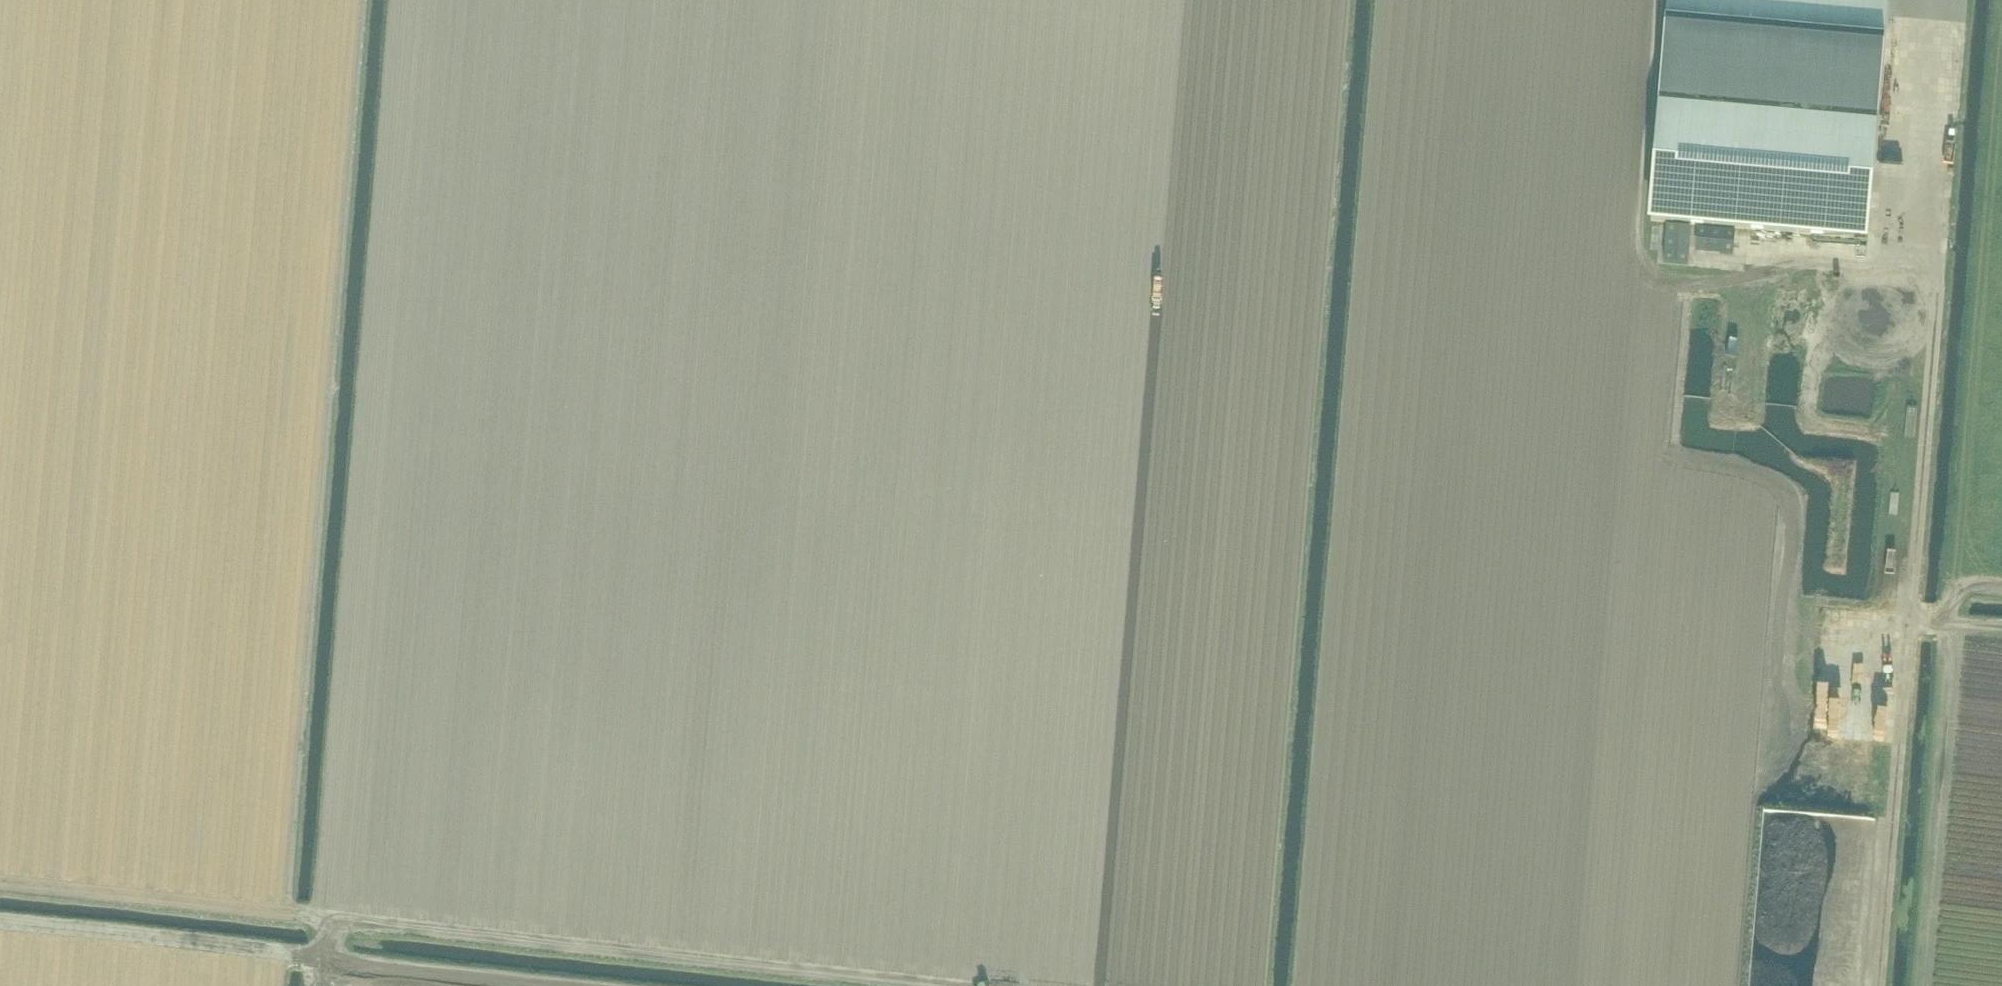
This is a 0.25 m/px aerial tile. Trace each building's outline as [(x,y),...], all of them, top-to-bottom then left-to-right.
[(1885,48),(1889,2),(1869,0),(1668,0),(1648,222),(1868,241),(1885,48)] [(1707,233),(1706,246),(1742,247),(1742,234),(1707,233)]
